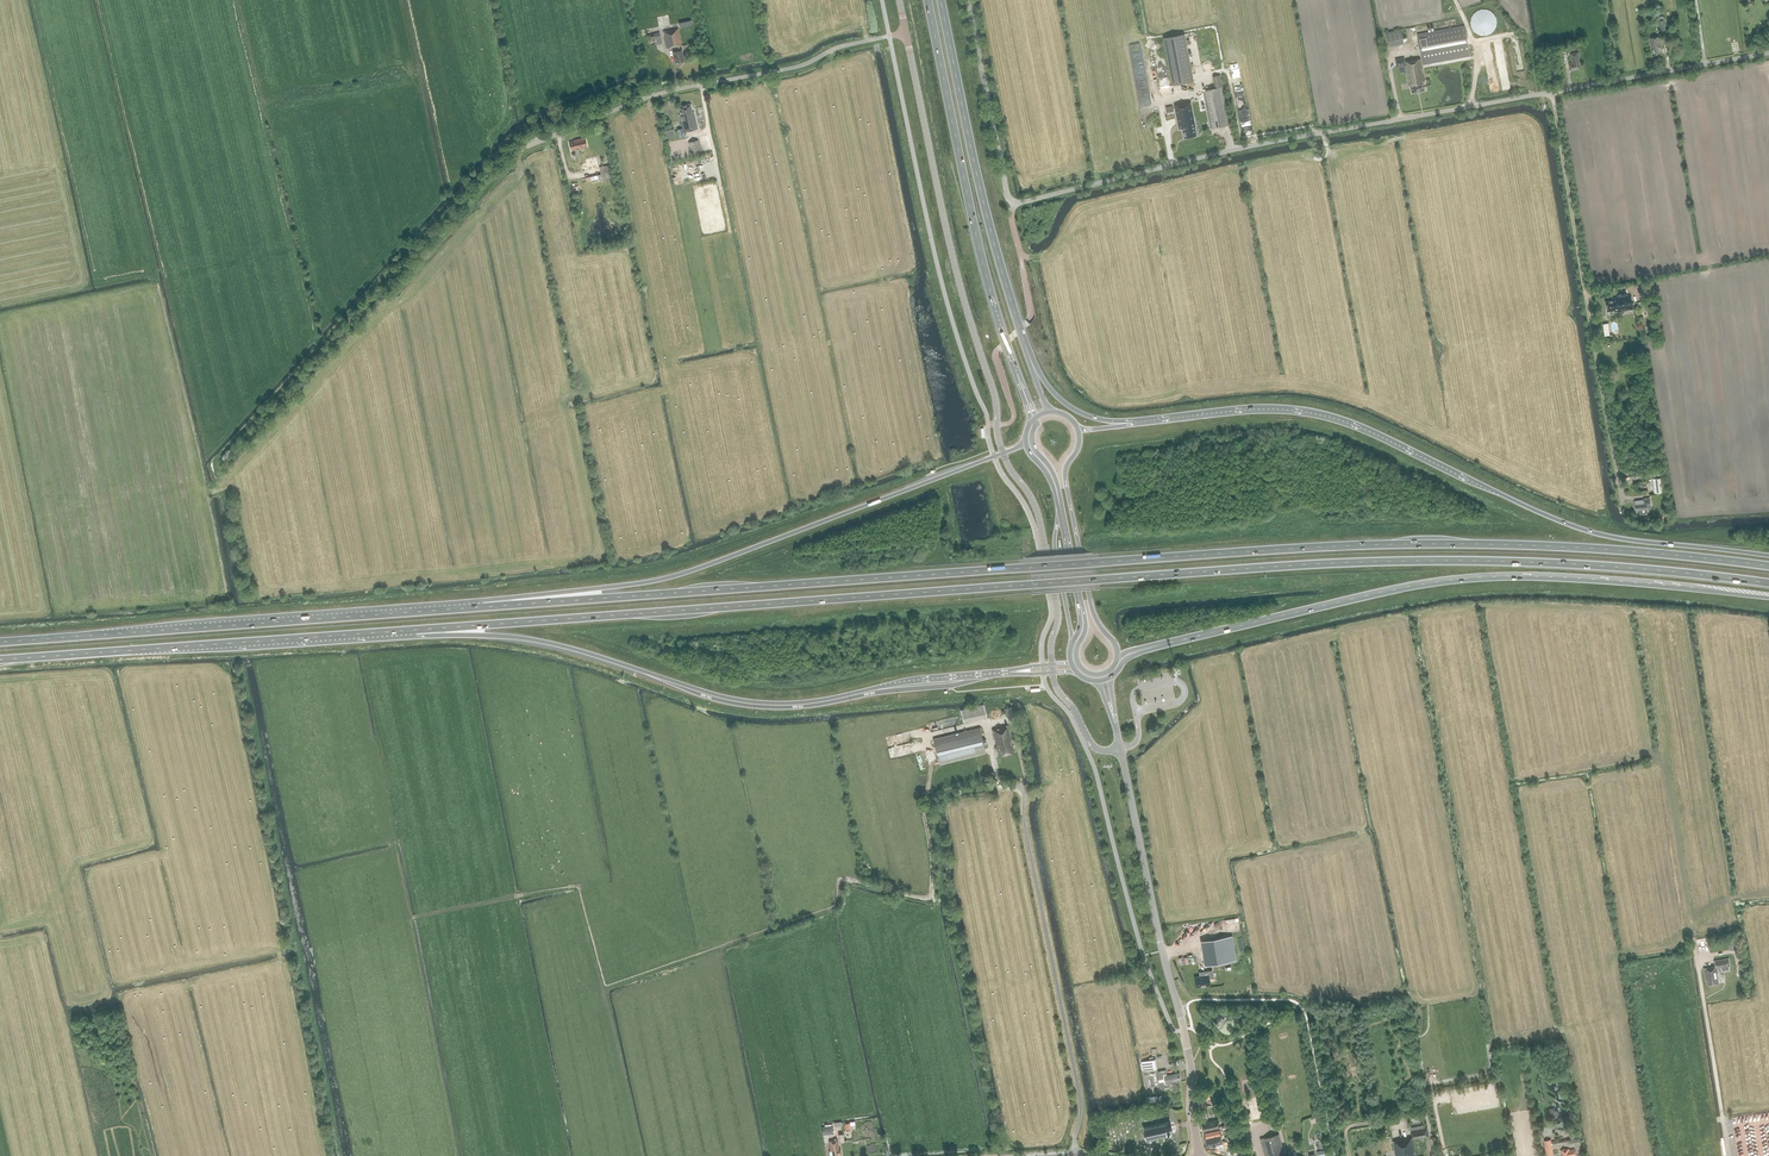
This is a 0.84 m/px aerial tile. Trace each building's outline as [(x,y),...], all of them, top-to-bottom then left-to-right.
[(1470,20),(1470,22),(1470,24),(1470,25),(1471,27),(1472,29),(1473,30),(1474,32),(1475,33),(1477,34),(1478,34),(1480,35),(1482,35),(1484,35),(1485,35),(1487,35),(1489,34),(1490,33),(1492,32),(1493,31),(1494,29),(1495,28),(1496,26),(1496,24),(1496,23),(1496,21),(1495,19),(1494,17),(1493,16),(1492,15),(1491,13),(1489,12),(1488,12),(1486,11),(1484,11),(1482,11),(1480,11),(1479,12),(1477,12),(1475,13),(1474,14),(1473,15),(1472,17),(1471,18),(1470,20)] [(1470,56),(1464,26),(1417,34),(1423,65),(1470,56)] [(675,62),(684,61),(682,50),(681,50),(680,46),(681,45),(678,29),(664,32),(667,49),(675,47),(676,51),(673,52),(675,62)] [(1390,46),(1406,43),(1404,29),(1388,32),(1390,46)] [(661,44),(660,38),(659,33),(647,35),(650,45),(656,44),(656,45),(661,44)] [(1174,85),(1195,81),(1187,33),(1166,37),(1174,85)] [(1660,45),(1662,45),(1660,35),(1649,37),(1650,46),(1651,46),(1653,55),(1661,54),(1660,45)] [(1133,47),(1134,60),(1138,60),(1142,59),(1140,46),(1133,47)] [(1578,58),(1579,58),(1579,53),(1571,54),(1572,63),(1570,63),(1571,70),(1580,69),(1578,58)] [(1425,82),(1420,59),(1405,62),(1404,58),(1396,60),(1397,68),(1405,66),(1409,86),(1411,86),(1412,93),(1425,91),(1423,82),(1425,82)] [(1222,87),(1220,75),(1213,76),(1215,88),(1222,87)] [(1215,88),(1203,91),(1210,129),(1230,125),(1222,87),(1215,88)] [(1196,126),(1191,102),(1175,106),(1177,118),(1178,118),(1182,138),(1197,135),(1195,126),(1196,126)] [(694,112),(697,112),(697,108),(692,109),(690,104),(679,107),(681,114),(679,115),(682,128),(677,129),(679,138),(684,136),(683,132),(698,129),(694,112)] [(1242,129),(1252,128),(1252,119),(1241,119),(1242,129)] [(673,138),(672,130),(663,132),(665,140),(673,138)] [(587,147),(585,139),(570,142),(572,150),(587,147)] [(702,154),(699,140),(689,143),(692,156),(702,154)] [(613,180),(610,165),(599,167),(601,175),(591,177),(592,181),(602,179),(602,182),(613,180)] [(1652,284),(1641,285),(1643,297),(1654,296),(1652,284)] [(1626,291),(1619,292),(1617,292),(1617,297),(1612,298),(1613,300),(1605,301),(1607,311),(1610,310),(1611,316),(1615,315),(1614,312),(1619,312),(1633,309),(1630,295),(1627,296),(1626,291)] [(1665,492),(1663,477),(1652,478),(1654,493),(1665,492)] [(1647,514),(1647,508),(1650,508),(1650,502),(1646,503),(1646,502),(1636,503),(1637,509),(1639,509),(1640,515),(1647,514)] [(965,722),(989,716),(986,703),(962,709),(965,722)] [(1015,715),(1012,706),(1005,709),(1008,717),(1015,715)] [(985,753),(981,734),(979,728),(933,739),(935,745),(934,745),(939,764),(985,753)] [(1232,934),(1208,938),(1212,966),(1237,962),(1232,934)] [(1737,949),(1736,940),(1728,941),(1730,950),(1737,949)] [(1708,979),(1708,985),(1719,984),(1717,969),(1730,967),(1729,957),(1715,960),(1716,965),(1703,969),(1706,980),(1708,979)] [(1197,986),(1211,984),(1209,978),(1213,977),(1212,970),(1201,972),(1202,976),(1196,977),(1197,986)] [(1143,1071),(1158,1068),(1156,1059),(1141,1061),(1143,1071)] [(1180,1080),(1179,1073),(1167,1076),(1166,1070),(1158,1072),(1158,1075),(1158,1078),(1159,1081),(1159,1084),(1160,1087),(1162,1089),(1169,1088),(1168,1082),(1180,1080)] [(1202,1122),(1204,1132),(1205,1138),(1206,1145),(1212,1144),(1216,1143),(1222,1142),(1219,1128),(1220,1128),(1218,1119),(1202,1122)] [(1168,1131),(1172,1130),(1171,1126),(1167,1126),(1167,1123),(1144,1128),(1146,1139),(1169,1134),(1168,1131)] [(834,1134),(833,1126),(822,1127),(823,1135),(834,1134)] [(1412,1140),(1428,1137),(1426,1128),(1411,1131),(1412,1138),(1393,1141),(1396,1155),(1416,1155),(1412,1140)] [(1278,1134),(1263,1138),(1268,1155),(1269,1154),(1270,1155),(1284,1155),(1278,1134)] [(1554,1154),(1552,1146),(1551,1139),(1544,1141),(1546,1155),(1554,1154)] [(829,1141),(829,1142),(830,1150),(828,1150),(829,1155),(837,1155),(837,1154),(840,1154),(840,1149),(839,1149),(838,1140),(829,1141)]
